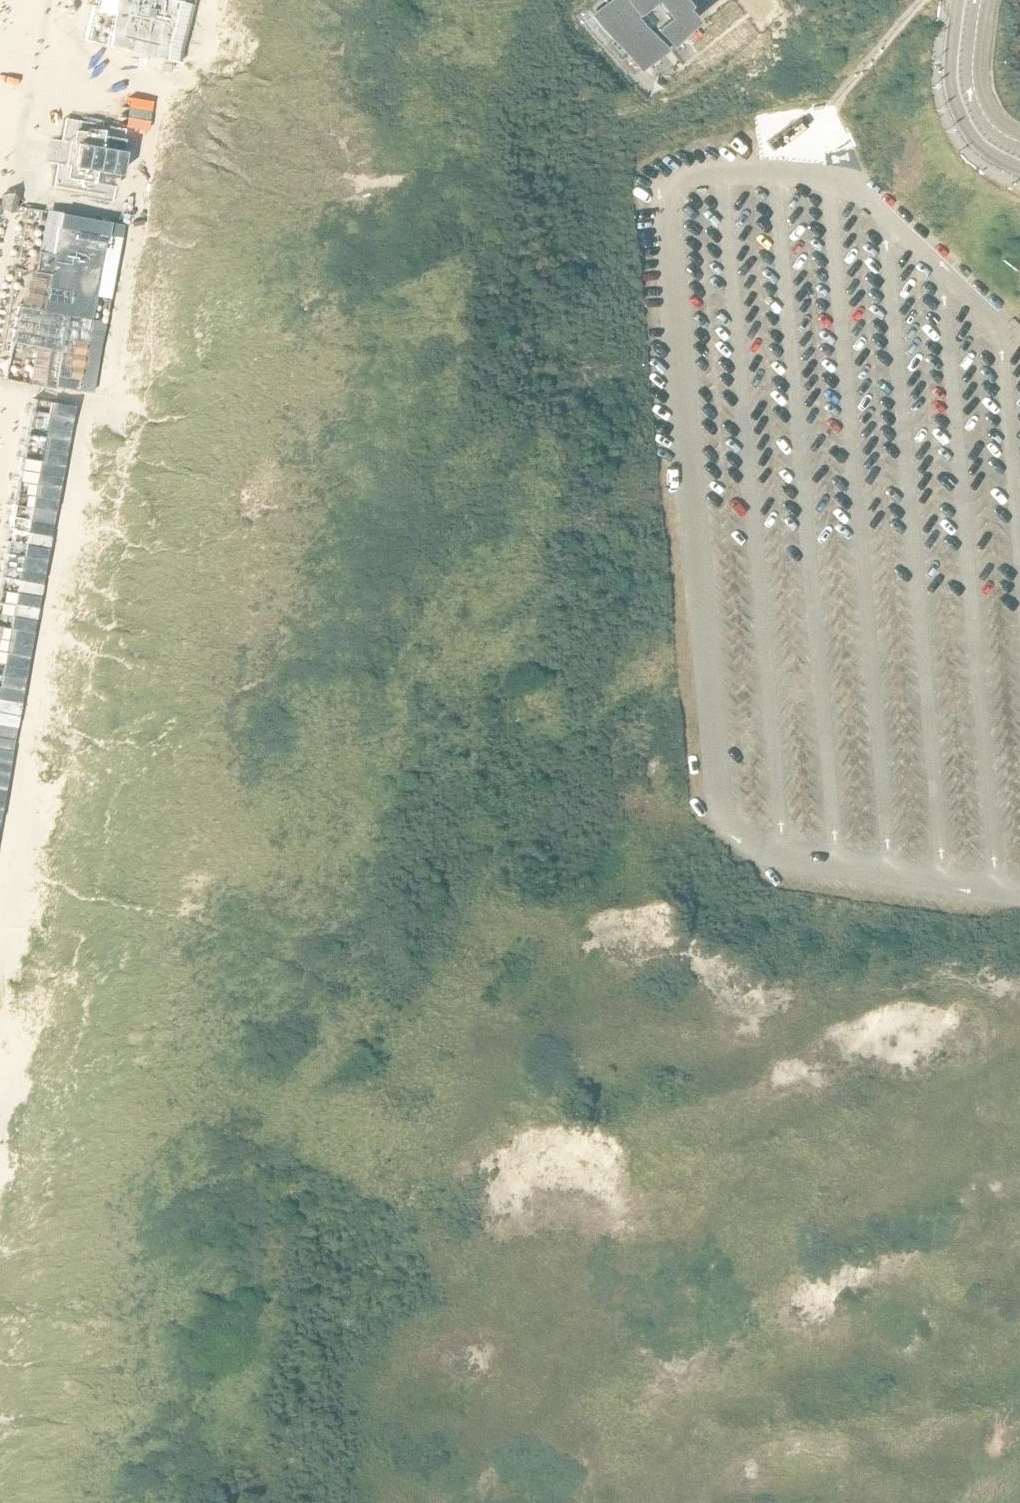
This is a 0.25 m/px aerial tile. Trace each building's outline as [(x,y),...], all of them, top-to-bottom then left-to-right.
[(102,45),(175,63),(187,9),(173,6),(174,0),(112,0),(102,45)] [(674,29),(683,21),(666,0),(592,0),(580,10),(584,15),(626,67),(674,29)] [(62,128),(54,176),(108,186),(116,137),(62,128)] [(110,233),(93,230),(96,218),(47,209),(39,257),(31,255),(29,269),(36,270),(30,304),(17,302),(10,338),(0,336),(0,375),(82,390),(110,233)] [(73,401),(36,395),(12,542),(10,541),(0,602),(0,659),(31,664),(73,401)]
